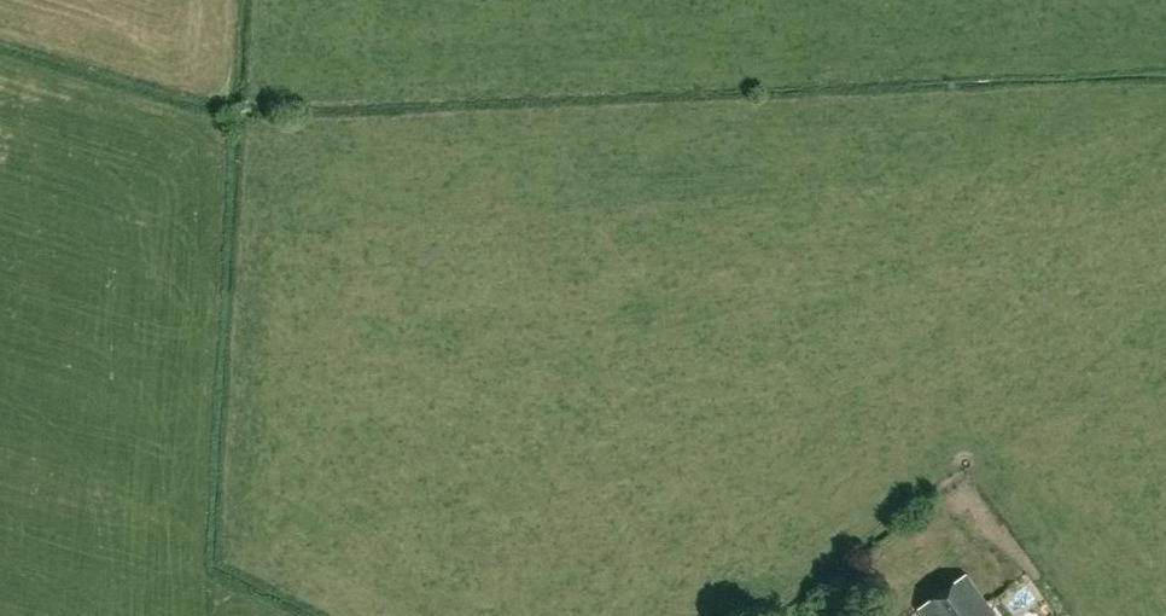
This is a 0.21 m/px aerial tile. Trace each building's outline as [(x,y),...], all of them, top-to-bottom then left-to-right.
[(965,575),(918,610),(923,615),(995,615),(965,575)]
